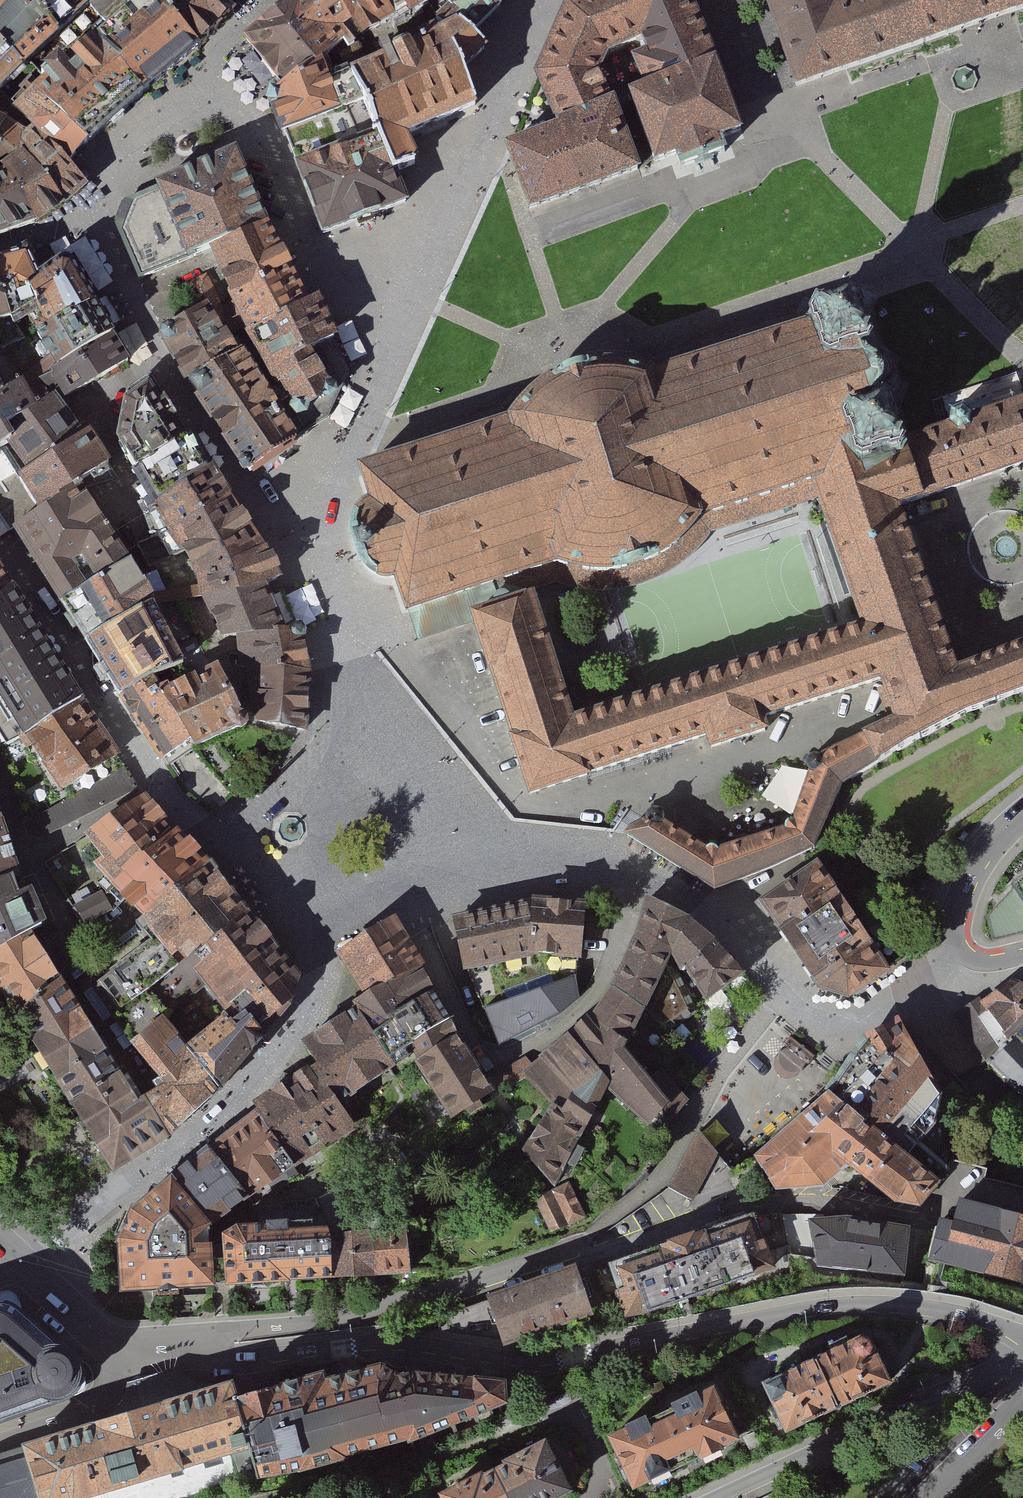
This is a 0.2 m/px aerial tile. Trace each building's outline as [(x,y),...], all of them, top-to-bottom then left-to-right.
[(17,71),(49,37),(20,0),(0,0),(0,54),(17,71)] [(49,37),(86,0),(20,0),(49,37)] [(75,31),(135,95),(187,52),(140,0),(111,0),(75,31)] [(187,52),(200,39),(225,15),(209,0),(140,0),(187,52)] [(225,15),(238,0),(209,0),(225,15)] [(246,39),(286,88),(320,61),(331,52),(336,59),(341,56),(357,44),(355,39),(360,35),(339,0),(292,0),(246,39)] [(360,35),(405,8),(409,14),(429,2),(428,0),(339,0),(360,35)] [(436,22),(448,34),(460,26),(470,35),(498,7),(490,0),(435,0),(430,4),(439,19),(436,22)] [(646,87),(714,59),(689,0),(579,0),(567,5),(591,59),(642,36),(649,52),(634,59),(646,87)] [(830,13),(826,0),(757,0),(788,95),(982,25),(1022,12),(1022,0),(869,0),(830,13)] [(559,125),(610,104),(591,59),(567,5),(537,75),(559,125)] [(357,44),(341,56),(347,71),(362,102),(392,172),(414,163),(402,135),(476,104),(461,69),(484,49),(470,35),(460,26),(448,34),(436,22),(430,25),(414,33),(421,47),(391,60),(386,47),(378,50),(384,64),(369,70),(357,44)] [(18,87),(24,94),(75,146),(109,118),(135,95),(75,31),(50,56),(18,87)] [(0,54),(0,90),(17,71),(0,54)] [(646,87),(630,94),(656,163),(677,155),(681,168),(725,152),(720,139),(741,132),(714,59),(646,87)] [(320,61),(286,88),(270,98),(277,115),(284,132),(362,102),(347,71),(328,79),(320,61)] [(24,94),(8,110),(58,163),(67,154),(75,146),(24,94)] [(284,132),(323,233),(364,217),(405,202),(392,172),(362,102),(284,132)] [(507,147),(530,209),(637,169),(613,103),(610,104),(559,125),(560,127),(507,147)] [(66,215),(89,195),(36,142),(22,160),(66,215)] [(66,215),(22,160),(0,176),(2,180),(35,234),(66,215)] [(138,290),(185,271),(201,264),(260,239),(229,164),(153,196),(121,209),(114,219),(112,229),(138,290)] [(35,234),(2,180),(0,181),(0,246),(35,234)] [(281,278),(260,239),(201,264),(225,310),(246,350),(303,319),(281,278)] [(17,300),(44,292),(38,278),(39,274),(38,269),(34,267),(29,267),(24,269),(24,272),(0,277),(0,305),(17,300)] [(58,277),(44,292),(17,300),(31,321),(37,319),(46,338),(33,347),(56,385),(116,355),(76,281),(68,278),(58,277)] [(812,481),(906,451),(903,441),(902,438),(897,437),(892,421),(896,418),(893,408),(885,404),(881,406),(881,400),(884,392),(893,395),(896,386),(888,383),(888,376),(884,369),(888,362),(880,356),(875,363),(869,360),(864,354),(868,353),(873,345),(869,335),(864,335),(859,319),(863,316),(860,306),(852,302),(842,306),(842,310),(827,315),(823,312),(813,315),(809,322),(811,326),(653,376),(640,371),(626,369),(602,368),(591,370),(585,366),(582,369),(574,371),(566,374),(561,373),(558,380),(546,387),(532,398),(521,408),(512,422),(362,470),(373,504),(366,507),(358,515),(355,523),(353,529),(354,536),(363,564),(370,572),(375,576),(382,578),(389,579),(397,578),(408,611),(410,610),(419,638),(476,620),(474,616),(532,598),(529,590),(556,581),(572,586),(587,588),(609,589),(633,585),(659,575),(677,565),(693,551),(703,541),(710,531),(818,497),(812,481)] [(11,336),(0,306),(0,340),(11,336)] [(175,372),(187,397),(231,368),(250,355),(246,350),(225,310),(161,346),(175,372)] [(273,421),(298,458),(329,437),(351,391),(330,352),(311,315),(303,319),(246,350),(250,355),(284,415),(273,421)] [(123,365),(116,355),(56,385),(72,419),(135,383),(123,365)] [(199,413),(250,490),(278,472),(298,458),(273,421),(284,415),(250,355),(231,368),(187,397),(199,413)] [(22,398),(5,406),(0,409),(0,526),(15,549),(39,525),(23,491),(2,460),(10,454),(4,445),(38,427),(22,398)] [(966,419),(959,412),(948,416),(947,425),(912,438),(903,441),(906,451),(922,498),(1022,463),(1022,398),(966,419)] [(181,442),(154,399),(125,415),(118,460),(155,526),(210,489),(214,486),(208,475),(198,457),(188,454),(181,442)] [(59,417),(38,427),(4,445),(10,454),(2,460),(23,491),(85,450),(70,430),(59,417)] [(107,473),(90,447),(85,450),(23,491),(39,525),(81,500),(113,481),(107,473)] [(877,681),(886,708),(890,720),(861,737),(877,763),(909,742),(960,716),(1022,692),(1022,644),(953,669),(951,662),(903,526),(897,507),(922,498),(906,451),(812,481),(818,497),(859,629),(877,681)] [(213,492),(210,489),(155,526),(195,593),(268,568),(256,546),(228,501),(224,495),(213,492)] [(39,525),(15,549),(39,587),(61,622),(130,580),(81,500),(39,525)] [(268,568),(195,593),(229,661),(242,659),(293,652),(274,608),(272,602),(285,598),(268,568)] [(159,624),(130,580),(61,622),(74,642),(85,661),(159,624)] [(6,583),(0,587),(0,733),(7,745),(21,736),(80,698),(55,660),(6,583)] [(476,620),(530,792),(586,774),(570,721),(572,720),(533,598),(532,598),(474,616),(476,620)] [(187,679),(159,624),(85,661),(114,703),(124,716),(187,679)] [(570,721),(586,774),(670,747),(703,736),(707,748),(734,739),(760,731),(756,719),(877,681),(859,629),(572,720),(570,721)] [(293,652),(242,659),(247,690),(252,690),(252,719),(303,733),(311,717),(315,705),(318,683),(313,652),(310,648),(305,646),(299,644),(293,652)] [(187,679),(124,716),(148,753),(162,768),(212,737),(226,728),(236,725),(240,717),(236,709),(229,706),(221,692),(210,673),(187,679)] [(103,735),(80,698),(21,736),(62,802),(123,765),(117,755),(103,735)] [(786,826),(749,838),(766,872),(815,851),(840,786),(877,763),(861,737),(809,761),(801,785),(786,826)] [(62,802),(23,827),(27,839),(40,842),(136,788),(123,765),(62,802)] [(162,831),(140,796),(82,835),(112,881),(99,887),(113,901),(178,849),(162,831)] [(646,818),(646,821),(630,828),(623,838),(715,893),(766,872),(749,838),(710,851),(662,821),(662,818),(661,815),(659,813),(656,811),(653,811),(650,812),(648,815),(646,818)] [(16,871),(0,819),(0,876),(16,871)] [(178,849),(113,901),(138,924),(201,872),(189,860),(178,849)] [(36,924),(26,902),(16,871),(0,876),(0,944),(36,924)] [(201,872),(138,924),(151,938),(177,965),(192,982),(250,930),(225,901),(201,872)] [(852,1007),(889,979),(820,875),(763,913),(825,1003),(852,1007)] [(986,917),(997,941),(1022,932),(1022,881),(986,917)] [(551,1104),(523,1149),(555,1187),(599,1091),(640,1129),(665,1103),(622,1055),(646,1009),(659,1028),(689,1008),(667,965),(672,956),(681,972),(686,969),(705,1000),(744,971),(714,937),(689,917),(646,897),(605,996),(583,1019),(522,1072),(551,1104)] [(447,918),(457,973),(470,970),(498,1042),(558,1013),(579,997),(576,973),(576,962),(578,909),(527,903),(447,918)] [(132,1226),(117,1261),(120,1314),(225,1306),(221,1255),(211,1255),(210,1240),(354,1130),(333,1100),(387,1070),(379,1059),(403,1048),(448,1119),(491,1092),(424,992),(432,988),(390,917),(360,936),(329,956),(357,997),(345,1004),(348,1011),(342,1014),(294,1043),(306,1066),(284,1081),(275,1086),(247,1104),(250,1109),(243,1114),(205,1144),(170,1197),(151,1212),(132,1226)] [(0,944),(0,1007),(2,1011),(48,1085),(107,1174),(160,1140),(166,1136),(136,1093),(130,1094),(42,958),(30,933),(36,924),(0,944)] [(250,930),(192,982),(216,1012),(250,1056),(287,1018),(308,999),(284,971),(250,930)] [(112,1015),(177,965),(151,938),(89,984),(112,1015)] [(1014,981),(997,995),(994,994),(970,1009),(957,1017),(988,1060),(990,1063),(1004,1050),(1016,1038),(1022,1031),(1022,984),(1014,981)] [(219,1090),(250,1056),(216,1012),(183,1039),(219,1090)] [(219,1090),(183,1039),(176,1047),(156,1016),(122,1042),(155,1085),(136,1093),(166,1136),(219,1090)] [(821,1091),(748,1161),(772,1193),(823,1187),(841,1168),(888,1204),(911,1207),(937,1184),(890,1146),(937,1096),(932,1088),(898,1024),(862,1043),(867,1057),(829,1100),(821,1091)] [(990,1063),(1022,1096),(1022,1045),(1016,1038),(1004,1050),(990,1063)] [(713,1156),(699,1133),(663,1189),(689,1201),(713,1156)] [(566,1182),(531,1199),(548,1235),(583,1218),(566,1182)] [(959,1207),(953,1229),(946,1227),(939,1226),(928,1260),(942,1264),(1022,1286),(1022,1224),(959,1207)] [(754,1214),(705,1231),(723,1281),(771,1264),(754,1214)] [(808,1219),(817,1266),(905,1276),(911,1225),(847,1215),(808,1219)] [(705,1231),(657,1248),(674,1298),(700,1289),(723,1281),(705,1231)] [(406,1235),(371,1245),(376,1291),(411,1287),(406,1235)] [(371,1245),(330,1252),(332,1294),(376,1291),(371,1245)] [(657,1248),(608,1265),(617,1290),(626,1315),(674,1298),(657,1248)] [(330,1252),(221,1255),(225,1306),(332,1294),(330,1252)] [(543,1323),(591,1306),(589,1300),(575,1259),(487,1289),(503,1336),(543,1323)] [(836,1407),(885,1384),(863,1336),(814,1359),(836,1407)] [(787,1429),(836,1407),(814,1359),(765,1381),(787,1429)] [(324,1377),(233,1398),(250,1457),(258,1483),(301,1474),(347,1462),(408,1445),(410,1449),(505,1405),(504,1387),(414,1375),(398,1378),(383,1369),(325,1384),(324,1377)] [(685,1459),(734,1437),(711,1389),(662,1411),(685,1459)] [(125,1423),(26,1453),(28,1458),(0,1467),(0,1497),(239,1497),(260,1494),(258,1483),(250,1457),(233,1398),(230,1391),(201,1400),(184,1392),(131,1408),(125,1423)] [(636,1482),(685,1459),(662,1411),(613,1434),(636,1482)] [(568,1491),(544,1444),(493,1469),(508,1497),(553,1497),(568,1491)] [(493,1469),(443,1494),(445,1497),(508,1497),(493,1469)]
